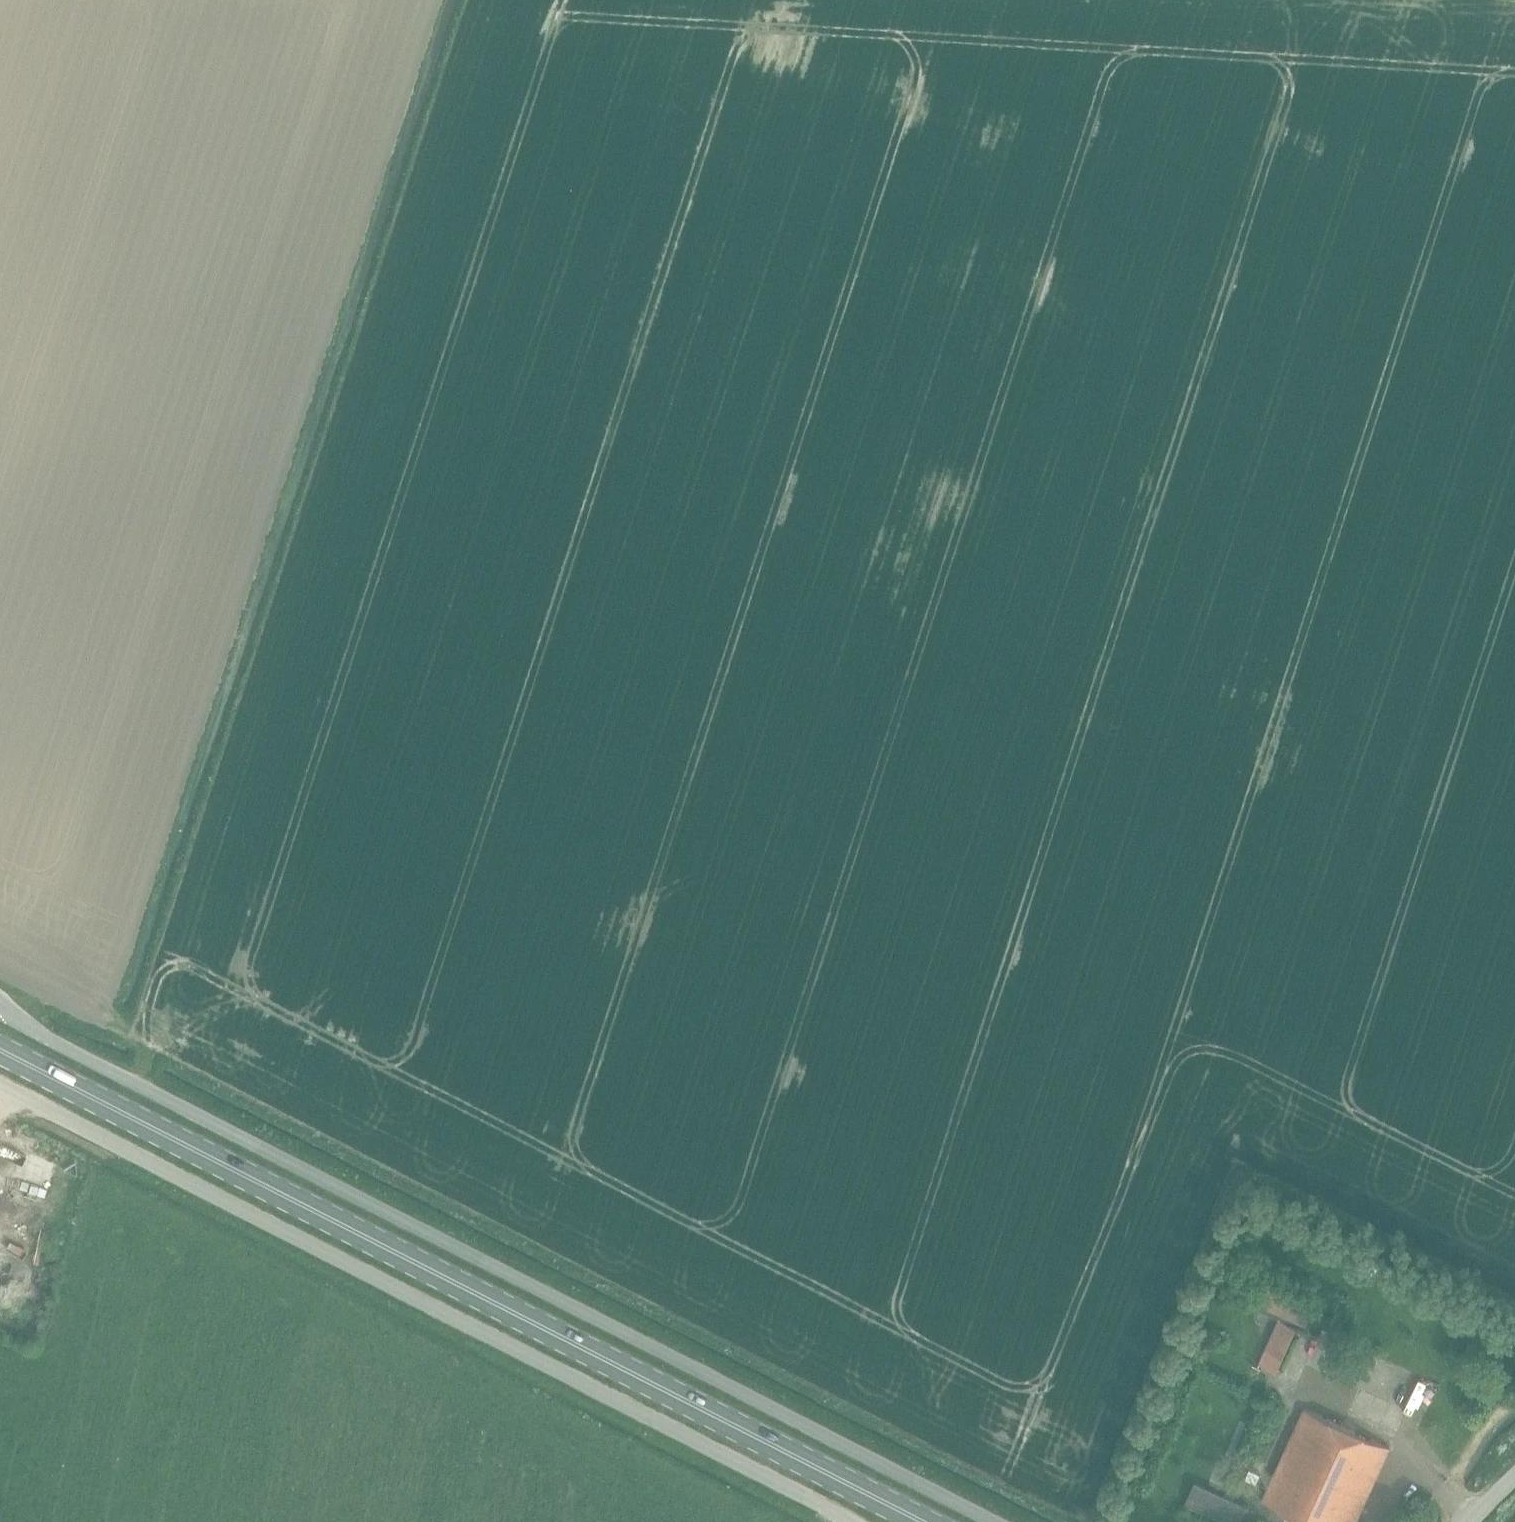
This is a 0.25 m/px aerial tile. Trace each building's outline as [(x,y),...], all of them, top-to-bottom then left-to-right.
[(1308,1321),(1316,1305),(1270,1284),(1262,1300),(1256,1297),(1252,1305),(1280,1318),(1267,1347),(1284,1355),(1298,1325),(1306,1329),(1309,1322),(1308,1321)] [(1316,1521),(1355,1521),(1391,1445),(1306,1406),(1263,1498),(1316,1521)] [(1228,1521),(1238,1521),(1247,1503),(1193,1478),(1182,1501),(1228,1521)]
